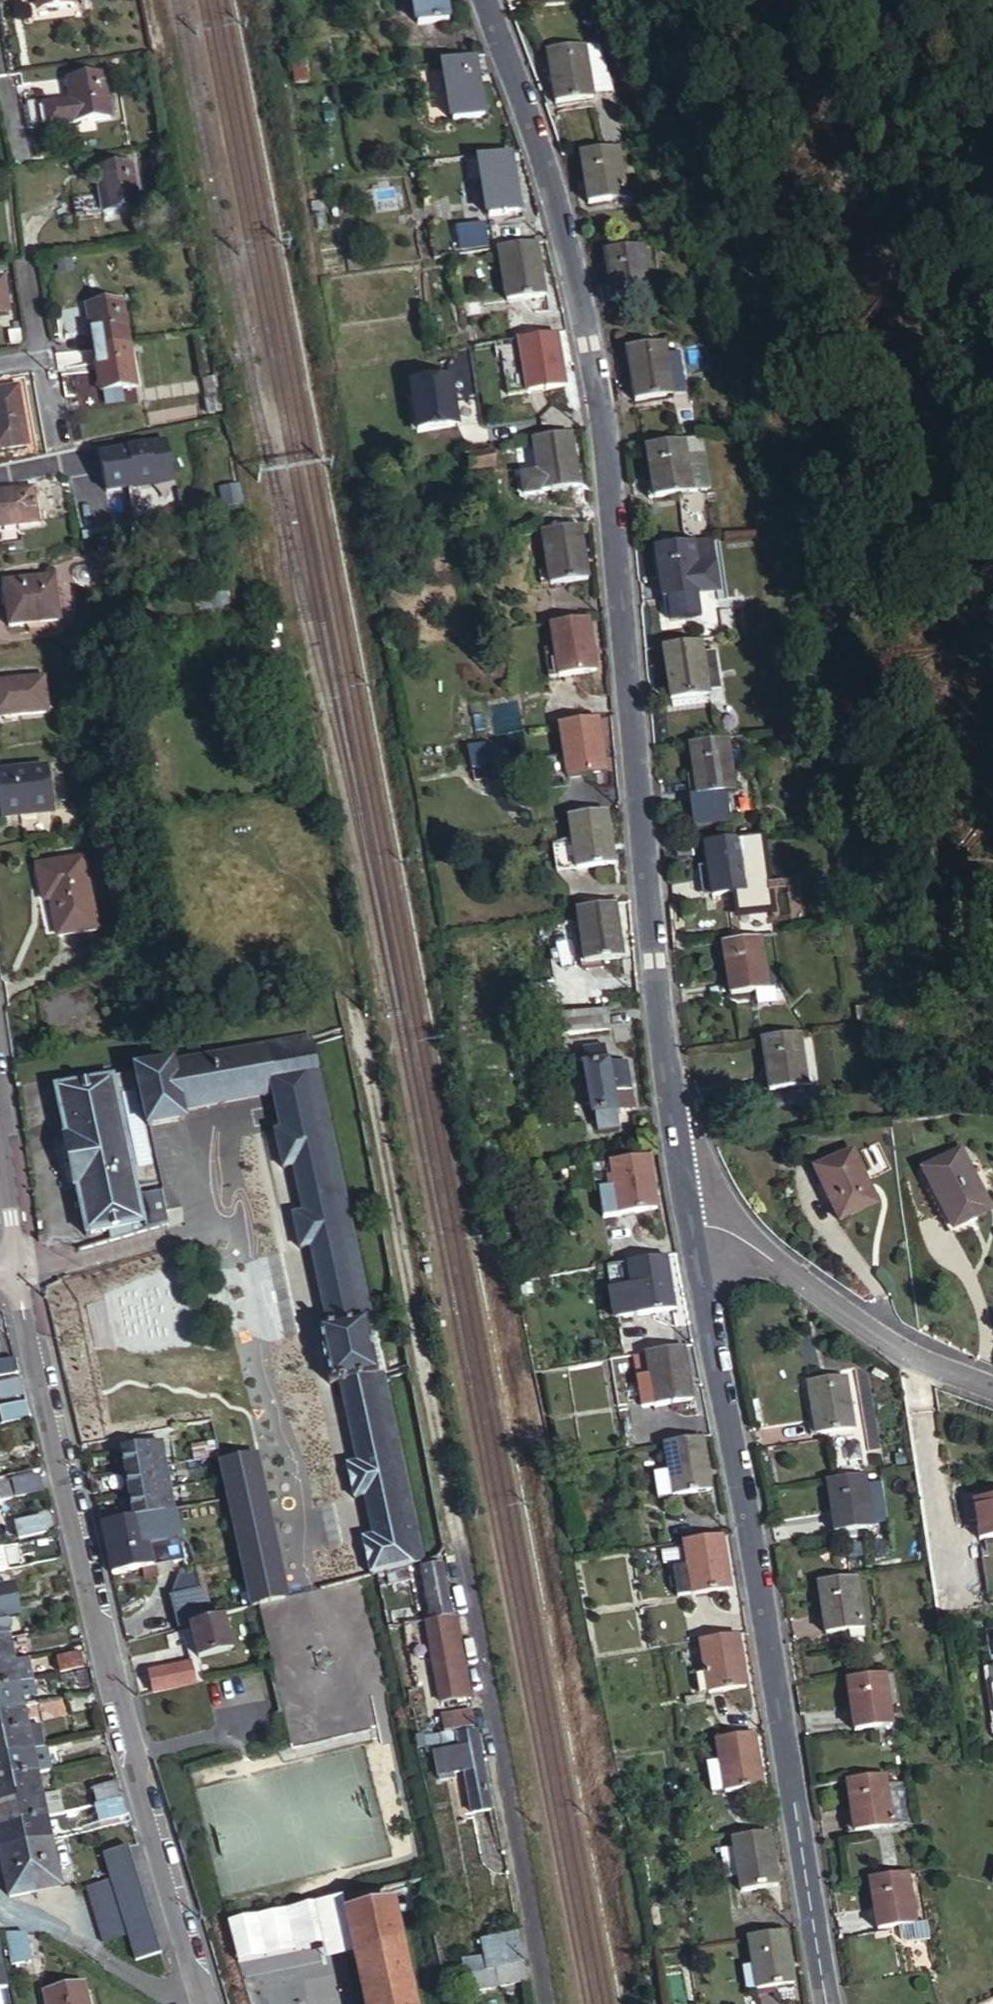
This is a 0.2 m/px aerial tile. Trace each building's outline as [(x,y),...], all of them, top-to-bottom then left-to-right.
[(39,1),(41,10),(49,9),(47,0),(46,0),(39,1)] [(75,0),(47,0),(49,9),(76,4),(75,0)] [(424,26),(455,21),(451,0),(419,0),(424,26)] [(618,92),(609,41),(551,51),(560,106),(598,100),(597,95),(618,92)] [(487,118),(477,58),(447,63),(457,122),(487,118)] [(103,71),(77,75),(79,84),(71,85),(74,100),(78,120),(112,113),(103,71)] [(79,84),(77,75),(70,77),(71,85),(79,84)] [(33,128),(78,120),(74,100),(30,108),(33,128)] [(631,200),(622,145),(583,152),(592,206),(631,200)] [(522,212),(512,154),(481,160),(491,217),(522,212)] [(126,164),(105,167),(107,176),(99,177),(102,195),(76,200),(79,216),(104,211),(106,212),(134,207),(126,164)] [(107,176),(105,167),(97,169),(99,177),(107,176)] [(78,227),(75,214),(65,216),(68,229),(78,227)] [(485,226),(456,232),(461,256),(490,250),(485,226)] [(546,300),(537,242),(500,249),(509,307),(546,300)] [(656,299),(646,243),(608,250),(618,305),(656,299)] [(3,275),(0,276),(0,310),(9,309),(3,275)] [(96,348),(131,342),(124,300),(97,304),(99,313),(90,315),(96,348)] [(89,305),(90,315),(99,313),(97,304),(89,305)] [(558,332),(520,339),(530,396),(567,389),(558,332)] [(669,358),(666,341),(628,348),(638,404),(676,397),(674,389),(687,387),(681,355),(669,358)] [(139,385),(131,342),(96,348),(102,382),(111,381),(113,390),(139,385)] [(111,381),(102,382),(104,391),(113,390),(111,381)] [(688,395),(687,387),(674,389),(676,397),(688,395)] [(19,388),(0,391),(0,449),(29,444),(19,388)] [(448,389),(401,398),(411,445),(458,435),(448,389)] [(223,413),(218,391),(205,393),(209,415),(223,413)] [(582,488),(573,433),(535,439),(541,474),(524,477),(527,498),(582,488)] [(714,491),(704,436),(649,446),(660,501),(714,491)] [(169,491),(161,448),(99,460),(107,502),(169,491)] [(496,464),(494,453),(474,456),(475,468),(496,464)] [(37,487),(0,494),(0,529),(43,521),(37,487)] [(229,487),(218,491),(228,518),(239,514),(229,487)] [(582,522),(545,529),(555,586),(592,579),(582,522)] [(695,539),(658,546),(668,602),(693,596),(722,591),(724,590),(720,564),(700,567),(695,539)] [(92,565),(89,564),(87,563),(84,564),(82,566),(81,568),(81,571),(82,573),(83,576),(85,577),(88,578),(91,577),(93,576),(94,574),(95,571),(95,569),(94,566),(92,565)] [(63,620),(55,580),(2,589),(9,630),(63,620)] [(725,604),(722,591),(693,596),(696,609),(725,604)] [(598,673),(588,615),(552,622),(562,679),(598,673)] [(708,654),(705,638),(667,645),(677,702),(714,696),(714,691),(727,689),(720,652),(708,654)] [(46,670),(0,679),(0,714),(52,703),(46,670)] [(729,700),(727,689),(714,691),(714,696),(716,703),(729,700)] [(607,771),(597,716),(559,723),(566,764),(568,778),(607,771)] [(730,736),(692,743),(700,793),(728,788),(738,786),(730,736)] [(494,764),(490,743),(469,747),(473,768),(494,764)] [(556,780),(568,778),(566,764),(554,766),(556,780)] [(48,772),(0,782),(0,800),(4,822),(56,812),(48,772)] [(700,793),(693,794),(698,824),(733,818),(728,788),(700,793)] [(617,864),(607,808),(571,814),(581,871),(617,864)] [(753,890),(743,835),(705,843),(715,896),(753,890)] [(93,930),(79,859),(33,868),(38,893),(49,891),(58,937),(93,930)] [(626,958),(617,901),(579,907),(590,970),(609,968),(607,961),(626,958)] [(772,988),(762,934),(724,940),(734,995),(760,990),(768,989),(772,988)] [(614,1030),(611,1011),(548,1022),(551,1041),(614,1030)] [(818,1082),(809,1027),(770,1034),(780,1089),(818,1082)] [(377,1572),(426,1558),(319,1066),(276,1075),(269,1043),(174,1065),(173,1061),(138,1069),(135,1070),(148,1128),(151,1127),(188,1119),(186,1110),(275,1090),(283,1130),(277,1132),(285,1171),(295,1169),(305,1217),(296,1219),(303,1252),(312,1250),(329,1331),(320,1332),(331,1387),(341,1385),(358,1466),(349,1468),(356,1502),(365,1500),(373,1539),(364,1541),(371,1574),(377,1572)] [(637,1106),(628,1060),(610,1063),(607,1045),(585,1049),(588,1065),(584,1066),(593,1114),(597,1113),(600,1129),(622,1125),(619,1109),(637,1106)] [(138,1069),(135,1057),(113,1061),(116,1075),(55,1087),(65,1134),(62,1134),(72,1186),(76,1185),(86,1234),(110,1229),(113,1242),(171,1228),(169,1218),(158,1161),(151,1127),(148,1128),(135,1070),(138,1069)] [(878,1205),(851,1153),(813,1173),(841,1225),(878,1205)] [(641,1158),(609,1164),(615,1193),(598,1196),(603,1222),(656,1214),(647,1157),(641,1158)] [(166,1158),(158,1161),(169,1218),(178,1216),(166,1158)] [(989,1215),(959,1161),(926,1179),(956,1234),(989,1215)] [(675,1312),(666,1256),(627,1262),(631,1287),(616,1289),(621,1320),(635,1317),(635,1318),(675,1312)] [(691,1403),(681,1347),(643,1353),(648,1377),(633,1380),(638,1411),(691,1403)] [(20,1372),(16,1359),(0,1362),(0,1377),(20,1372)] [(851,1423),(842,1365),(806,1371),(814,1429),(851,1423)] [(0,1384),(0,1403),(23,1398),(19,1380),(0,1384)] [(28,1418),(24,1403),(13,1406),(2,1408),(5,1423),(28,1418)] [(254,1607),(288,1597),(249,1419),(214,1425),(230,1497),(236,1525),(236,1527),(237,1532),(242,1551),(243,1556),(247,1576),(248,1581),(250,1588),(252,1601),(254,1607)] [(26,1445),(23,1432),(9,1434),(13,1448),(26,1445)] [(709,1494),(699,1436),(661,1443),(667,1474),(650,1477),(654,1502),(709,1494)] [(165,1444),(124,1450),(128,1474),(169,1468),(165,1444)] [(169,1468),(128,1474),(131,1495),(173,1488),(169,1468)] [(869,1523),(860,1469),(823,1475),(831,1529),(869,1523)] [(0,1487),(0,1504),(9,1502),(24,1498),(46,1492),(42,1477),(2,1485),(2,1487),(0,1487)] [(173,1488),(131,1495),(135,1518),(177,1512),(173,1488)] [(970,1496),(975,1532),(992,1530),(992,1492),(970,1496)] [(236,1525),(230,1497),(179,1511),(181,1517),(186,1515),(188,1521),(222,1511),(226,1528),(236,1525)] [(103,1524),(113,1574),(143,1567),(156,1565),(185,1559),(178,1518),(177,1512),(135,1518),(103,1524)] [(45,1514),(16,1522),(21,1539),(49,1531),(45,1514)] [(727,1593),(718,1536),(680,1542),(685,1571),(690,1599),(727,1593)] [(156,1565),(143,1567),(145,1578),(158,1575),(156,1565)] [(454,1606),(446,1565),(428,1568),(425,1569),(434,1620),(456,1616),(454,1606)] [(859,1625),(850,1570),(813,1575),(821,1631),(859,1625)] [(675,1601),(690,1599),(685,1571),(671,1573),(675,1601)] [(178,1593),(186,1626),(214,1618),(211,1607),(202,1572),(185,1576),(180,1593),(178,1593)] [(9,1638),(5,1620),(20,1617),(13,1587),(0,1589),(0,1640),(9,1638)] [(234,1612),(244,1610),(248,1609),(246,1602),(252,1601),(250,1588),(243,1590),(245,1598),(211,1607),(214,1618),(234,1612)] [(466,1648),(460,1615),(456,1616),(434,1620),(429,1621),(445,1703),(475,1697),(466,1648)] [(234,1647),(226,1617),(194,1626),(194,1627),(202,1657),(234,1647)] [(202,1657),(194,1627),(186,1629),(194,1662),(202,1660),(203,1660),(202,1657)] [(744,1690),(735,1634),(698,1640),(704,1678),(695,1680),(698,1697),(706,1695),(707,1696),(744,1690)] [(14,1660),(9,1638),(0,1640),(0,1663),(14,1660)] [(90,1663),(87,1650),(65,1655),(68,1668),(90,1663)] [(29,1656),(14,1660),(18,1683),(34,1680),(29,1656)] [(14,1660),(0,1663),(0,1687),(18,1683),(14,1660)] [(206,1680),(202,1660),(194,1662),(150,1672),(155,1692),(206,1680)] [(890,1722),(882,1668),(844,1674),(853,1728),(890,1722)] [(18,1683),(22,1698),(37,1695),(34,1680),(18,1683)] [(18,1683),(0,1687),(0,1710),(23,1705),(22,1698),(18,1683)] [(2,1736),(28,1730),(23,1705),(0,1710),(0,1727),(2,1736)] [(458,1729),(477,1725),(474,1708),(441,1714),(445,1731),(458,1729)] [(2,1736),(6,1755),(46,1746),(42,1728),(28,1730),(2,1736)] [(459,1735),(458,1729),(445,1731),(424,1735),(427,1749),(438,1747),(436,1741),(459,1737),(461,1749),(434,1755),(439,1781),(453,1779),(451,1772),(464,1769),(472,1811),(492,1808),(478,1732),(459,1735)] [(762,1791),(752,1734),(714,1741),(718,1766),(706,1768),(711,1797),(723,1795),(723,1796),(762,1791)] [(46,1746),(6,1755),(10,1777),(37,1772),(50,1768),(46,1746)] [(0,1756),(0,1804),(15,1801),(10,1777),(6,1755),(0,1756)] [(884,1782),(882,1771),(845,1777),(853,1816),(846,1816),(849,1833),(855,1832),(890,1825),(890,1823),(884,1782)] [(10,1777),(15,1801),(42,1795),(37,1772),(10,1777)] [(901,1779),(884,1782),(890,1823),(907,1820),(901,1779)] [(104,1804),(131,1797),(128,1784),(101,1791),(104,1804)] [(42,1795),(15,1801),(20,1823),(47,1818),(42,1795)] [(104,1804),(102,1805),(105,1821),(135,1814),(131,1797),(104,1804)] [(20,1823),(15,1801),(0,1804),(0,1827),(20,1823)] [(20,1823),(25,1846),(52,1840),(47,1818),(20,1823)] [(0,1851),(25,1846),(20,1823),(0,1827),(0,1851)] [(778,1888),(770,1832),(731,1838),(734,1851),(738,1877),(726,1879),(728,1895),(778,1888)] [(52,1840),(25,1846),(29,1867),(56,1862),(52,1840)] [(131,1844),(102,1853),(110,1879),(86,1886),(102,1943),(126,1935),(134,1961),(163,1953),(131,1844)] [(25,1846),(0,1851),(4,1871),(29,1867),(25,1846)] [(721,1853),(726,1879),(738,1877),(734,1851),(721,1853)] [(29,1867),(35,1892),(61,1887),(56,1862),(29,1867)] [(29,1867),(4,1871),(10,1897),(35,1892),(29,1867)] [(916,1924),(907,1867),(870,1873),(879,1929),(900,1926),(902,1940),(907,1943),(930,1940),(927,1922),(916,1924)] [(396,1901),(346,1912),(366,2003),(419,2003),(396,1901)] [(344,1911),(317,1916),(325,1951),(352,1945),(345,1910),(344,1911)] [(239,1933),(247,1968),(325,1951),(317,1916),(315,1917),(311,1918),(282,1924),(244,1932),(239,1933)] [(795,1988),(786,1930),(749,1937),(754,1966),(741,1967),(746,1995),(795,1988)] [(464,1960),(466,1974),(470,1973),(524,1962),(518,1932),(484,1940),(487,1955),(464,1960)] [(239,1933),(229,1935),(237,1970),(247,1968),(239,1933)] [(37,1963),(30,1935),(10,1934),(19,1969),(37,1963)] [(527,1981),(524,1962),(470,1973),(474,1992),(527,1981)] [(82,1985),(47,1993),(50,2003),(87,2003),(82,1985)]
